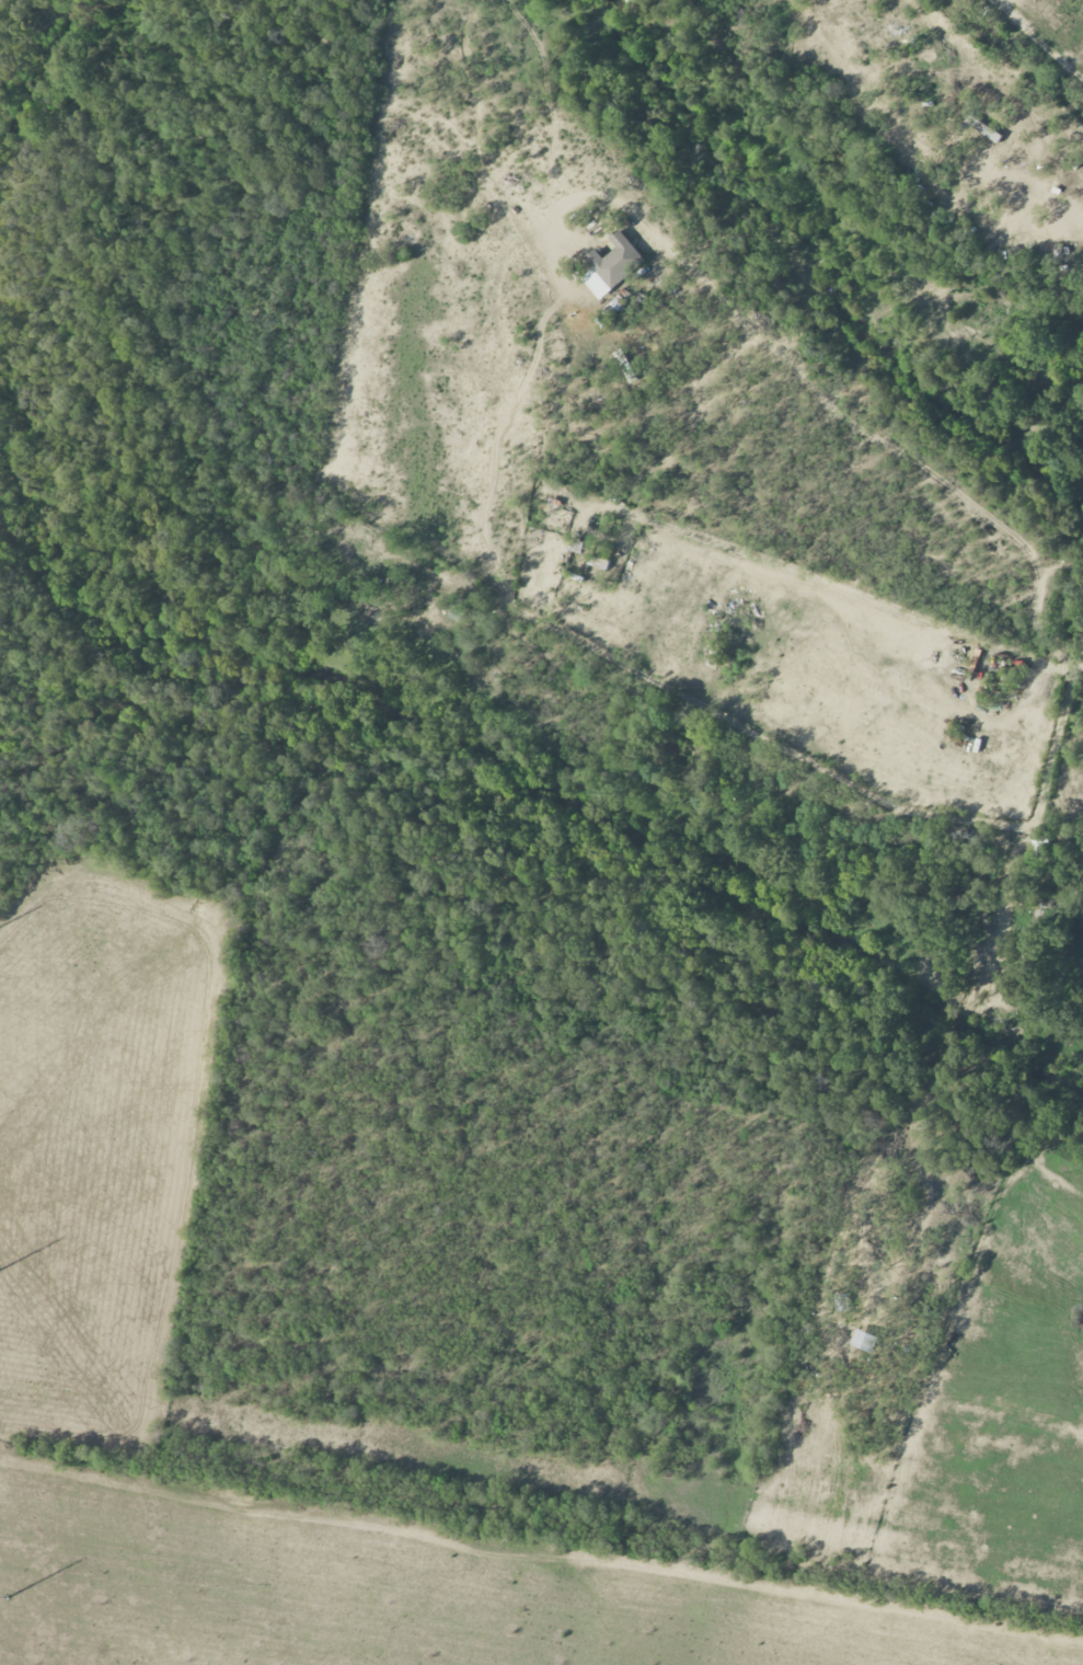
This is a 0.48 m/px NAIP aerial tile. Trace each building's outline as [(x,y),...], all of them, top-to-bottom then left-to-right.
[(618,247),(604,258),(596,249),(586,257),(612,288),(647,261),(621,228),(610,237),(618,247)] [(852,1344),(873,1352),(879,1336),(858,1328),(852,1344)]
